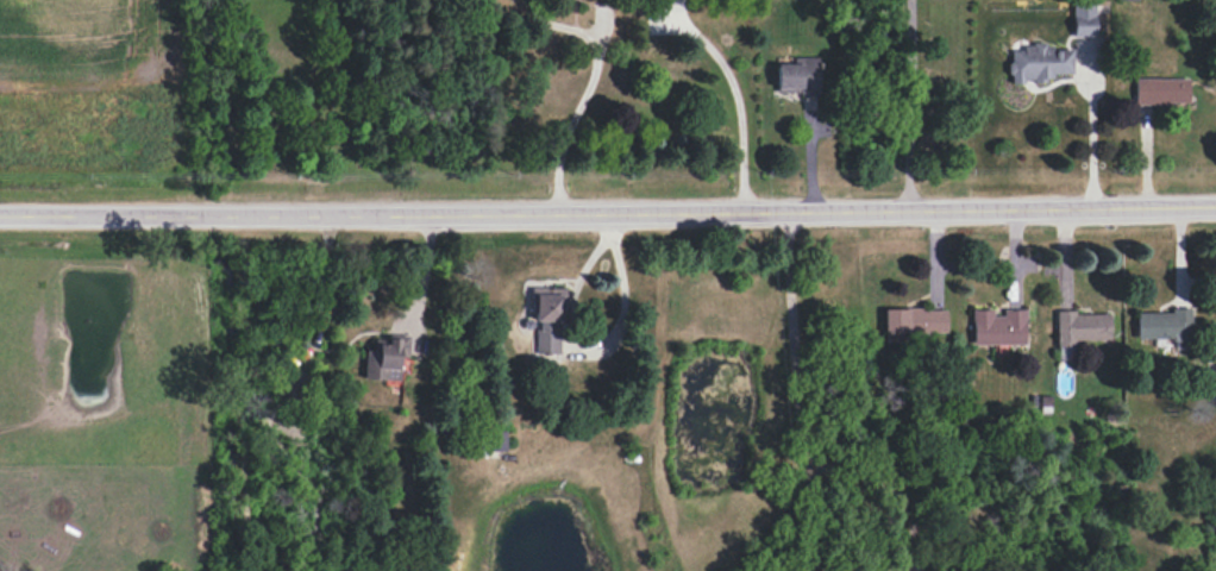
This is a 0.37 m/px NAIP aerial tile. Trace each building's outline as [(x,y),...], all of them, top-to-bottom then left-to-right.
[(1094,5),(1072,5),(1072,37),(1094,36),(1094,5)] [(1072,50),(1048,50),(1048,43),(1022,44),(1023,50),(1008,50),(1009,83),(1045,83),(1045,76),(1072,75),(1072,50)] [(819,93),(819,58),(793,58),(793,65),(775,65),(776,94),(819,93)] [(1187,80),(1136,79),(1135,105),(1187,106),(1187,80)] [(536,355),(562,354),(561,288),(532,289),(532,321),(535,321),(536,355)] [(947,336),(946,309),(883,310),(884,337),(947,336)] [(971,311),(973,346),(1025,345),(1024,310),(1002,310),(1003,316),(992,316),(992,310),(971,311)] [(1190,311),(1136,312),(1137,341),(1190,340),(1190,311)] [(1056,347),(1075,347),(1075,340),(1109,340),(1109,313),(1055,313),(1056,347)] [(364,351),(363,380),(399,381),(400,357),(407,357),(408,337),(387,337),(387,344),(377,344),(377,351),(364,351)] [(505,451),(505,431),(484,431),(485,452),(505,451)]
